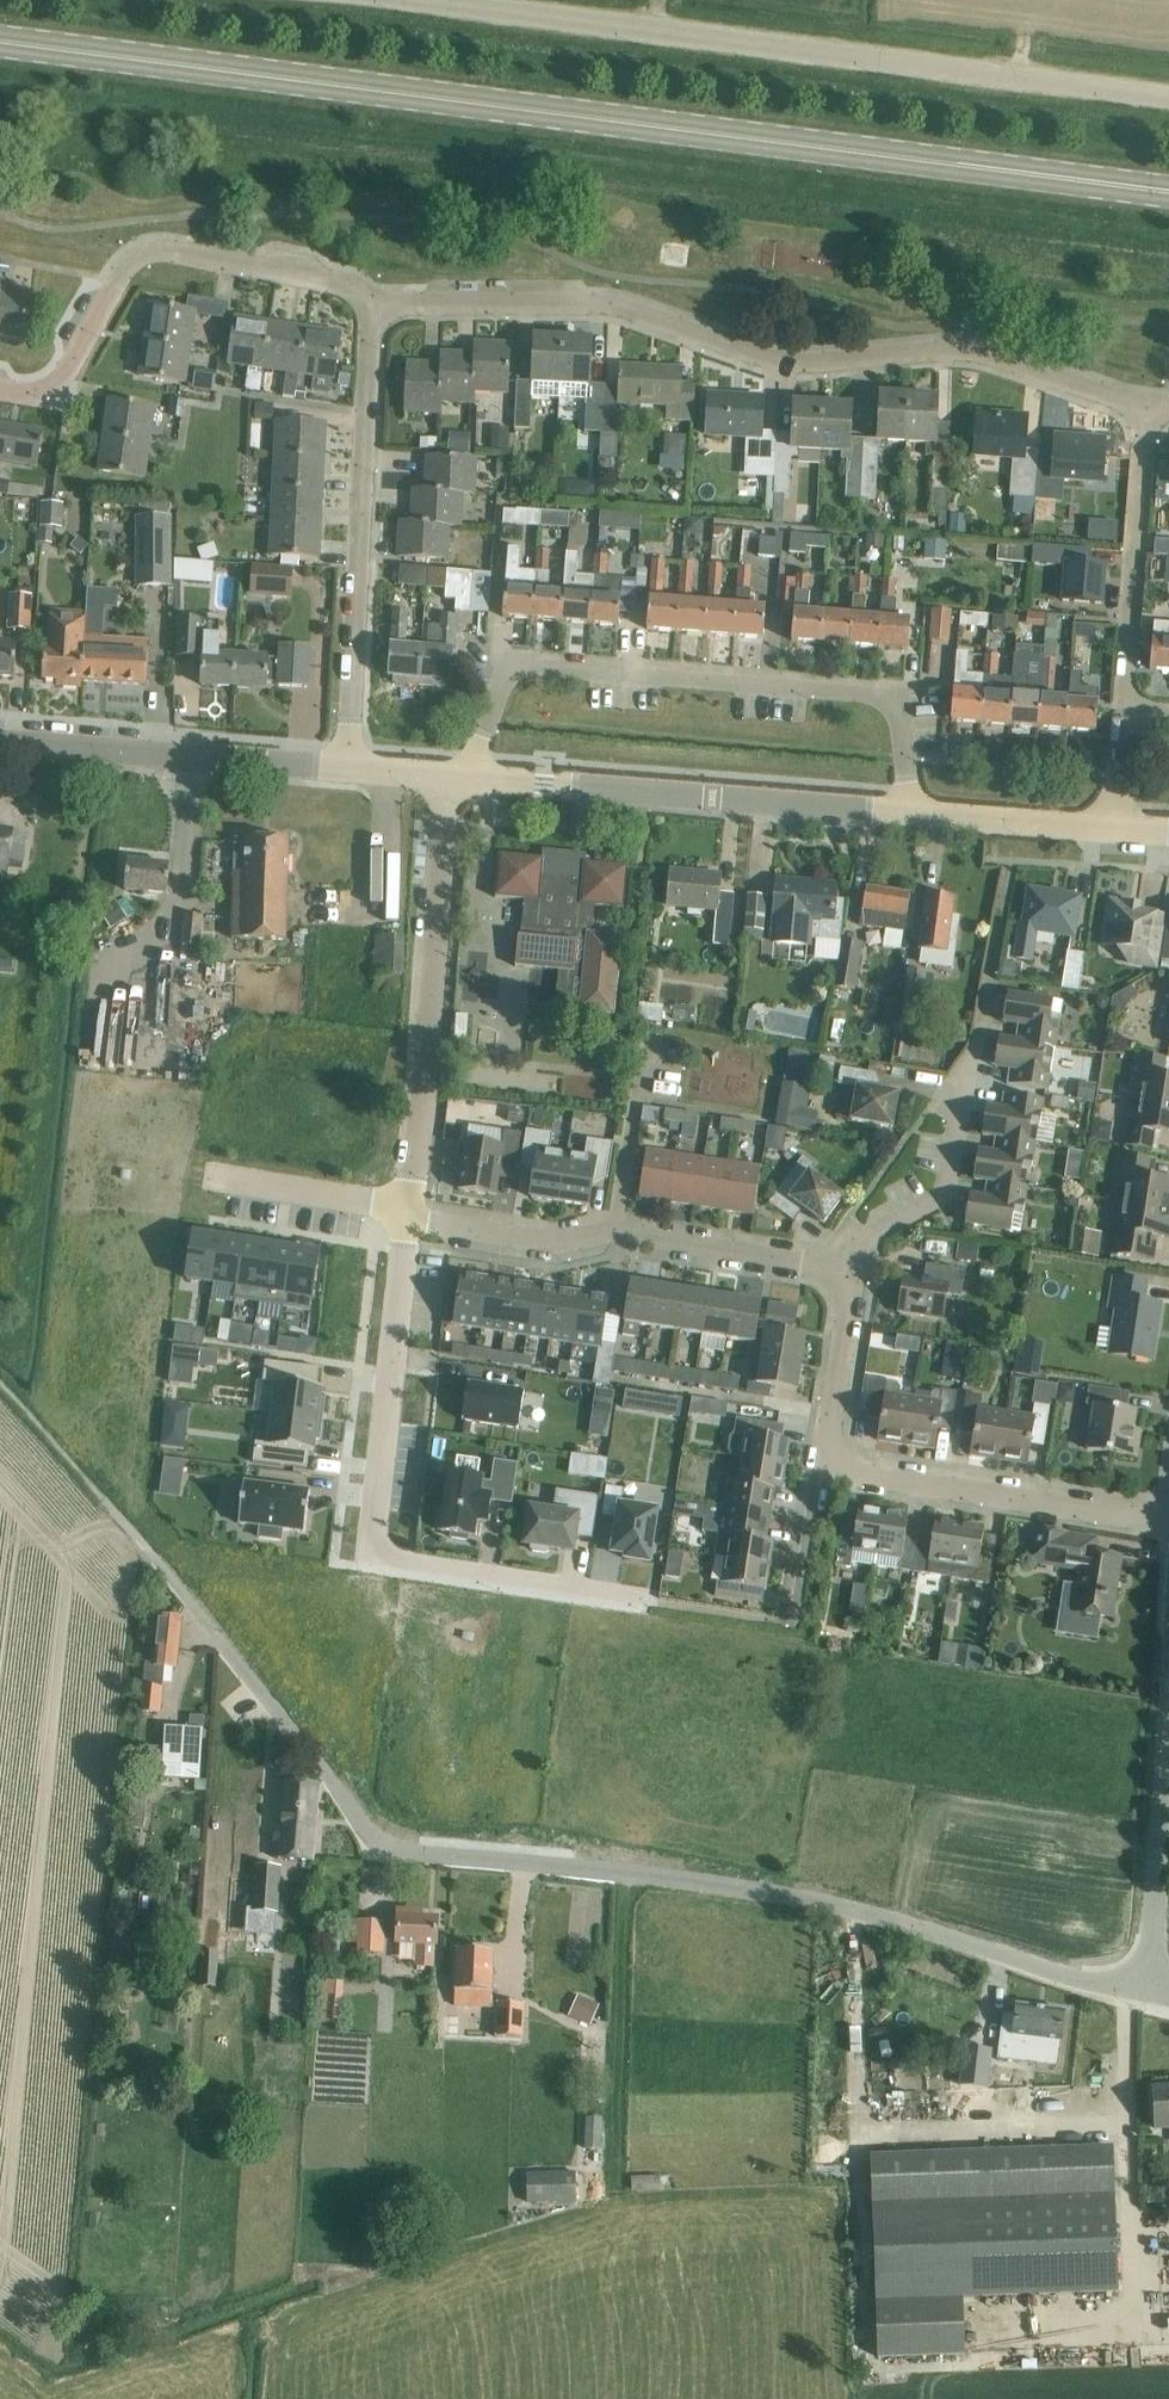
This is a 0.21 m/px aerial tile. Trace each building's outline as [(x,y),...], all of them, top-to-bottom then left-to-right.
[(0,270),(0,272),(10,273),(11,264),(1,262),(0,270)] [(3,330),(4,335),(23,339),(31,294),(0,288),(0,329),(3,330)] [(150,304),(148,324),(153,326),(151,340),(191,346),(196,314),(225,319),(227,302),(189,296),(187,310),(150,304)] [(236,317),(230,362),(249,365),(246,390),(246,391),(261,393),(261,392),(265,368),(271,322),(270,327),(256,325),(256,320),(236,317)] [(290,325),(271,322),(265,368),(287,371),(284,396),(295,397),(298,373),(300,373),(306,333),(291,331),(290,325)] [(335,378),(342,332),(322,330),(320,335),(306,333),(300,373),(335,378)] [(532,399),(559,400),(559,398),(560,398),(563,339),(535,337),(533,380),(518,379),(515,427),(530,427),(532,399)] [(601,431),(604,384),(590,383),(592,340),(563,339),(560,398),(587,400),(586,430),(601,431)] [(140,375),(185,382),(191,346),(151,340),(148,355),(143,356),(140,375)] [(508,391),(509,368),(510,344),(476,342),(475,354),(474,389),(508,391)] [(441,400),(474,402),(474,389),(475,354),(442,352),(442,364),(440,400),(441,400)] [(406,411),(440,413),(441,400),(440,400),(442,364),(408,362),(406,411)] [(693,418),(693,409),(694,385),(680,384),(680,369),(622,366),(620,400),(669,403),(668,416),(693,418)] [(332,403),(334,390),(313,387),(311,400),(332,403)] [(745,458),(777,460),(777,455),(778,432),(762,431),(764,398),(709,395),(707,433),(746,435),(745,458)] [(861,498),(876,498),(879,447),(885,447),(885,440),(907,441),(909,396),(881,395),(879,438),(864,438),(861,498)] [(909,396),(907,441),(926,442),(926,455),(934,455),(932,488),(939,489),(938,510),(948,510),(948,489),(950,443),(936,443),(938,398),(909,396)] [(155,406),(110,400),(107,419),(112,420),(110,435),(150,441),(155,406)] [(275,404),(256,403),(255,418),(274,419),(275,404)] [(795,403),(792,456),(799,456),(799,447),(820,448),(823,405),(795,403)] [(861,498),(864,438),(850,437),(852,406),(823,405),(820,448),(842,450),(841,458),(848,458),(846,497),(861,498)] [(976,438),(975,454),(1013,457),(1011,477),(1010,497),(1014,497),(1036,499),(1039,459),(1025,458),(1025,448),(1028,418),(978,414),(976,438)] [(325,457),(326,423),(278,421),(278,422),(284,423),(283,439),(277,438),(276,455),(282,456),(282,455),(325,457)] [(37,465),(40,446),(42,446),(43,441),(41,441),(43,431),(0,424),(0,459),(37,465)] [(491,448),(515,449),(515,434),(510,434),(510,428),(493,426),(491,448)] [(470,451),(470,432),(449,432),(449,450),(470,451)] [(150,441),(110,435),(108,450),(103,451),(99,470),(145,477),(150,441)] [(1039,459),(1036,499),(1058,500),(1060,478),(1079,480),(1103,481),(1106,441),(1056,437),(1054,461),(1039,459)] [(688,456),(688,439),(671,438),(671,456),(688,456)] [(323,490),(325,457),(282,455),(282,456),(281,472),(275,472),(274,488),(280,489),(280,488),(323,490)] [(777,460),(775,493),(772,522),(783,523),(783,521),(784,521),(786,493),(791,493),(792,456),(777,455),(777,460)] [(426,490),(463,491),(474,492),(476,458),(451,457),(427,456),(426,490)] [(1156,500),(1161,501),(1168,502),(1168,463),(1159,462),(1156,500)] [(39,499),(40,487),(0,480),(0,494),(39,499)] [(560,480),(559,500),(594,502),(596,483),(560,480)] [(321,524),(323,490),(280,488),(280,489),(279,505),(273,505),(272,522),(278,522),(278,521),(321,524)] [(414,489),(413,522),(450,524),(461,524),(463,491),(426,490),(414,489)] [(1036,499),(1035,522),(1053,523),(1053,515),(1067,516),(1068,502),(1036,499)] [(41,505),(38,543),(53,543),(54,527),(65,526),(66,507),(41,505)] [(540,526),(541,510),(517,509),(517,510),(504,509),(503,524),(540,526)] [(550,528),(568,529),(569,514),(553,511),(550,528)] [(617,512),(602,511),(600,527),(609,528),(616,523),(617,512)] [(966,536),(968,516),(951,513),(950,536),(966,536)] [(1154,528),(1168,529),(1168,528),(1168,516),(1155,515),(1154,528)] [(686,517),(685,534),(702,535),(703,519),(686,517)] [(139,520),(138,587),(169,588),(170,521),(139,520)] [(320,557),(321,524),(278,521),(278,522),(278,538),(272,538),(271,555),(320,557)] [(399,556),(448,559),(450,524),(413,522),(401,522),(399,556)] [(782,556),(784,531),(776,531),(776,538),(761,537),(759,554),(782,556)] [(867,532),(866,547),(884,548),(885,534),(871,533),(867,532)] [(789,554),(806,556),(807,548),(829,549),(830,536),(791,533),(789,554)] [(926,538),(924,559),(945,561),(947,539),(926,538)] [(203,563),(220,555),(215,542),(198,548),(203,563)] [(998,545),(997,560),(1016,562),(1029,563),(1031,546),(1019,544),(1018,547),(998,545)] [(1032,546),(1032,558),(1062,562),(1059,603),(1099,606),(1102,565),(1089,565),(1089,551),(1032,546)] [(509,547),(506,585),(503,617),(532,619),(536,571),(520,570),(521,548),(509,547)] [(532,619),(561,621),(564,590),(550,589),(551,571),(549,570),(550,549),(538,548),(536,571),(532,619)] [(564,590),(561,621),(590,624),(593,593),(595,576),(594,576),(578,575),(580,553),(579,553),(567,552),(564,590)] [(593,593),(590,624),(619,626),(621,612),(621,603),(622,595),(623,578),(607,577),(606,577),(608,554),(596,553),(594,576),(595,576),(593,593)] [(648,629),(677,631),(679,600),(664,599),(667,559),(653,558),(648,629)] [(677,631),(706,634),(708,602),(692,601),(695,561),(683,560),(680,600),(679,600),(677,631)] [(735,636),(741,565),(740,565),(737,604),(721,603),(724,564),(713,563),(709,602),(708,602),(706,634),(735,636)] [(252,565),(252,572),(250,594),(292,597),(293,568),(252,565)] [(428,583),(428,579),(429,567),(401,565),(400,581),(428,583)] [(735,636),(764,638),(766,607),(751,606),(753,587),(750,587),(752,566),(741,565),(735,636)] [(429,567),(428,579),(447,580),(446,597),(457,598),(457,603),(473,605),(490,606),(492,572),(468,570),(448,569),(429,567)] [(792,641),(821,643),(824,612),(810,611),(811,590),(810,590),(811,571),(798,570),(792,641)] [(826,593),(838,594),(840,573),(829,572),(826,593)] [(851,645),(880,648),(883,616),(868,615),(869,595),(867,594),(869,576),(856,575),(853,614),(851,645)] [(880,648),(908,650),(911,619),(895,618),(896,603),(895,602),(897,578),(886,577),(883,616),(880,648)] [(85,636),(83,681),(122,683),(146,685),(148,640),(112,638),(103,637),(105,607),(118,607),(119,589),(88,588),(87,611),(87,617),(86,636),(85,636)] [(34,595),(10,594),(8,628),(32,629),(34,595)] [(932,639),(949,640),(951,611),(934,610),(932,639)] [(420,678),(423,647),(406,645),(408,612),(394,611),(392,644),(391,644),(389,676),(420,678)] [(821,643),(851,645),(853,614),(824,612),(821,643)] [(960,625),(988,627),(989,614),(961,612),(960,625)] [(1040,700),(1038,728),(1066,730),(1069,702),(1052,701),(1053,685),(1055,661),(1058,630),(1057,630),(1058,615),(1047,614),(1043,660),(1040,700)] [(49,615),(48,647),(46,646),(44,679),(83,681),(85,636),(86,636),(87,617),(49,615)] [(452,681),(454,649),(456,616),(442,615),(441,626),(424,624),(423,647),(420,678),(452,681)] [(1017,634),(1019,617),(995,615),(993,632),(1017,634)] [(203,618),(181,617),(178,655),(199,656),(199,655),(204,655),(202,685),(234,687),(236,656),(218,655),(220,621),(203,620),(203,618)] [(1150,670),(1168,671),(1168,623),(1154,622),(1150,670)] [(16,653),(17,639),(3,638),(3,642),(0,642),(0,676),(15,677),(16,653)] [(266,688),(267,682),(278,683),(278,685),(309,687),(311,647),(280,645),(280,660),(268,659),(268,658),(236,656),(234,687),(266,688)] [(952,721),(981,723),(985,676),(969,675),(971,652),(958,651),(954,691),(952,721)] [(987,653),(985,676),(981,723),(1009,725),(1013,680),(997,679),(999,654),(987,653)] [(1015,658),(1013,680),(1009,725),(1038,728),(1040,700),(1041,684),(1043,660),(1027,659),(1015,658)] [(1066,730),(1096,733),(1099,703),(1081,701),(1084,662),(1072,661),(1069,702),(1066,730)] [(8,872),(9,866),(23,869),(28,835),(0,830),(0,870),(8,872)] [(289,839),(246,838),(245,872),(235,872),(234,896),(232,939),(286,941),(289,839)] [(586,862),(587,854),(543,850),(542,858),(500,854),(496,897),(527,900),(523,936),(522,936),(519,965),(563,970),(560,1007),(583,1009),(583,1012),(617,1015),(624,937),(595,934),(597,906),(625,909),(629,866),(586,862)] [(128,860),(125,890),(167,894),(170,865),(128,860)] [(670,894),(669,905),(717,910),(714,945),(729,946),(731,917),(733,893),(719,892),(721,875),(672,870),(670,894)] [(775,942),(808,945),(810,932),(820,933),(819,940),(841,942),(845,900),(835,899),(837,885),(778,880),(775,914),(777,914),(775,942)] [(860,925),(885,929),(883,947),(902,950),(911,895),(867,887),(860,925)] [(1022,926),(1017,958),(1031,960),(1036,930),(1074,936),(1080,898),(1030,890),(1024,926),(1022,926)] [(920,951),(923,952),(922,963),(945,966),(955,897),(928,893),(920,951)] [(748,895),(745,931),(764,932),(767,897),(748,895)] [(1111,900),(1105,939),(1124,942),(1130,958),(1157,963),(1164,916),(1138,912),(1139,905),(1111,900)] [(100,912),(111,928),(127,918),(116,901),(100,912)] [(181,945),(180,955),(196,957),(212,958),(213,947),(201,946),(204,916),(183,914),(181,945)] [(378,935),(375,988),(400,989),(400,975),(405,975),(405,936),(378,935)] [(843,941),(836,987),(854,990),(862,944),(843,941)] [(1069,951),(1063,989),(1080,991),(1085,954),(1069,951)] [(12,973),(13,960),(0,958),(0,972),(12,973)] [(1005,960),(1002,977),(1019,980),(1022,963),(1005,960)] [(1161,969),(1168,970),(1168,962),(1162,961),(1161,969)] [(926,972),(907,969),(901,1014),(920,1015),(926,972)] [(1017,1040),(1056,1046),(1063,1002),(1009,993),(1004,1029),(1018,1031),(1017,1040)] [(637,1019),(662,1023),(664,1006),(640,1002),(637,1019)] [(130,1007),(127,1063),(142,1064),(145,1008),(130,1007)] [(742,1009),(738,1030),(754,1032),(758,1012),(742,1009)] [(1001,1038),(997,1067),(1013,1070),(1011,1083),(1008,1082),(1007,1084),(1048,1090),(1055,1047),(1056,1048),(1056,1046),(1017,1040),(1001,1038)] [(785,1070),(784,1079),(805,1083),(811,1051),(790,1047),(785,1070)] [(1142,1101),(1168,1105),(1168,1077),(1164,1076),(1167,1058),(1138,1053),(1133,1085),(1144,1087),(1142,1101)] [(838,1084),(858,1088),(852,1120),(893,1128),(899,1094),(874,1089),(877,1074),(841,1067),(838,1084)] [(786,1083),(778,1124),(815,1130),(818,1111),(801,1108),(805,1086),(786,1083)] [(1082,1083),(1080,1099),(1094,1101),(1095,1084),(1088,1083),(1082,1083)] [(1004,1108),(988,1106),(984,1135),(998,1137),(998,1136),(1036,1142),(1038,1127),(1040,1127),(1044,1099),(1003,1093),(1003,1094),(1006,1094),(1004,1108)] [(1142,1101),(1139,1115),(1129,1113),(1124,1145),(1152,1150),(1155,1131),(1168,1133),(1168,1105),(1142,1101)] [(665,1109),(664,1121),(680,1123),(682,1111),(665,1109)] [(574,1111),(573,1119),(586,1121),(587,1112),(574,1111)] [(682,1111),(680,1123),(698,1125),(700,1113),(682,1111)] [(723,1118),(721,1129),(738,1132),(740,1121),(723,1118)] [(1093,1119),(1090,1139),(1109,1142),(1113,1123),(1093,1119)] [(740,1121),(738,1132),(755,1134),(756,1123),(740,1121)] [(527,1129),(521,1164),(536,1166),(531,1197),(560,1202),(568,1155),(550,1152),(553,1133),(527,1129)] [(459,1189),(496,1195),(501,1166),(516,1168),(522,1133),(505,1130),(502,1147),(467,1141),(459,1189)] [(871,1135),(865,1144),(875,1151),(881,1143),(871,1135)] [(996,1153),(980,1150),(975,1179),(989,1181),(1019,1185),(1021,1170),(1032,1172),(1036,1142),(998,1136),(998,1137),(996,1153)] [(568,1155),(560,1202),(589,1206),(594,1175),(609,1178),(614,1143),(588,1139),(585,1157),(568,1155)] [(1059,1145),(1057,1161),(1073,1163),(1076,1148),(1059,1145)] [(668,1201),(676,1154),(647,1149),(640,1197),(668,1201)] [(697,1206),(704,1158),(676,1154),(668,1201),(697,1206)] [(784,1184),(770,1203),(795,1221),(804,1208),(824,1223),(844,1196),(825,1182),(810,1172),(816,1164),(804,1155),(796,1166),(788,1177),(784,1184)] [(1126,1202),(1168,1209),(1168,1181),(1148,1177),(1150,1159),(1127,1155),(1122,1155),(1117,1186),(1128,1188),(1126,1202)] [(726,1210),(733,1163),(704,1158),(697,1206),(726,1210)] [(754,1215),(762,1167),(733,1163),(726,1210),(754,1215)] [(988,1197),(971,1194),(967,1224),(1021,1232),(1028,1186),(1019,1185),(989,1181),(990,1181),(988,1197)] [(1065,1193),(1064,1201),(1069,1208),(1077,1209),(1079,1195),(1065,1193)] [(1108,1247),(1107,1254),(1135,1258),(1139,1233),(1168,1238),(1168,1209),(1126,1202),(1123,1217),(1113,1215),(1108,1247)] [(773,1220),(759,1218),(757,1230),(771,1232),(773,1220)] [(1076,1228),(1073,1253),(1099,1257),(1103,1232),(1076,1228)] [(193,1230),(185,1280),(210,1285),(218,1235),(193,1230)] [(218,1235),(210,1285),(236,1289),(244,1239),(218,1235)] [(236,1289),(235,1298),(260,1302),(270,1243),(244,1239),(236,1289)] [(270,1243),(260,1302),(286,1306),(295,1247),(270,1243)] [(295,1247),(286,1306),(310,1310),(311,1301),(313,1301),(321,1251),(295,1247)] [(944,1319),(947,1294),(962,1296),(966,1270),(934,1265),(931,1280),(905,1276),(899,1312),(944,1319)] [(1085,1286),(1103,1289),(1104,1275),(1086,1272),(1085,1286)] [(454,1324),(481,1328),(489,1279),(462,1275),(454,1324)] [(1145,1301),(1148,1282),(1115,1277),(1110,1308),(1117,1309),(1110,1352),(1132,1355),(1132,1357),(1153,1360),(1161,1304),(1145,1301)] [(489,1279),(481,1328),(504,1332),(512,1283),(489,1279)] [(632,1282),(626,1322),(624,1334),(638,1337),(640,1324),(755,1343),(761,1302),(632,1282)] [(512,1283),(504,1332),(527,1336),(535,1287),(512,1283)] [(535,1287),(527,1336),(551,1339),(559,1290),(535,1287)] [(559,1290),(551,1339),(574,1343),(582,1294),(559,1290)] [(582,1294),(574,1343),(599,1347),(593,1382),(610,1385),(617,1345),(601,1343),(608,1298),(582,1294)] [(771,1304),(767,1324),(794,1328),(797,1308),(771,1304)] [(221,1321),(218,1339),(229,1340),(232,1322),(221,1321)] [(232,1322),(229,1340),(253,1344),(255,1330),(256,1326),(232,1322)] [(177,1324),(175,1340),(204,1345),(206,1329),(177,1324)] [(255,1330),(253,1344),(268,1346),(270,1332),(255,1330)] [(798,1389),(806,1336),(766,1330),(758,1383),(798,1389)] [(946,1346),(942,1377),(962,1379),(966,1349),(947,1347),(946,1346)] [(478,1359),(479,1349),(470,1348),(468,1357),(478,1359)] [(487,1360),(489,1350),(479,1349),(478,1359),(487,1360)] [(523,1366),(524,1356),(515,1355),(513,1364),(523,1366)] [(532,1368),(534,1358),(524,1356),(523,1366),(532,1368)] [(644,1375),(647,1362),(628,1359),(626,1372),(644,1375)] [(568,1373),(570,1364),(560,1362),(559,1372),(568,1373)] [(663,1378),(666,1365),(647,1362),(644,1375),(663,1378)] [(258,1380),(254,1411),(304,1416),(307,1387),(304,1386),(307,1369),(271,1364),(269,1382),(258,1380)] [(682,1382),(684,1368),(666,1365),(663,1378),(682,1382)] [(701,1385),(703,1371),(684,1368),(682,1382),(701,1385)] [(703,1371),(701,1385),(720,1388),(722,1375),(703,1371)] [(742,1378),(722,1375),(720,1388),(740,1391),(742,1378)] [(874,1378),(869,1411),(883,1413),(882,1420),(879,1440),(909,1445),(916,1398),(914,1398),(899,1395),(901,1388),(897,1382),(891,1381),(874,1378)] [(470,1384),(465,1413),(518,1422),(523,1393),(523,1392),(470,1384)] [(1089,1385),(1086,1404),(1094,1406),(1091,1426),(1088,1449),(1138,1457),(1140,1441),(1133,1440),(1134,1428),(1135,1428),(1137,1411),(1127,1409),(1130,1392),(1089,1385)] [(916,1398),(909,1445),(934,1449),(937,1429),(938,1422),(953,1424),(956,1401),(958,1391),(945,1389),(937,1388),(933,1392),(932,1392),(931,1400),(916,1398)] [(600,1389),(596,1412),(609,1414),(613,1391),(600,1389)] [(624,1407),(638,1409),(641,1392),(626,1390),(624,1407)] [(972,1455),(1000,1460),(1008,1412),(983,1408),(985,1396),(967,1393),(962,1426),(976,1428),(972,1455)] [(690,1412),(701,1414),(703,1400),(692,1398),(690,1412)] [(1000,1460),(1027,1464),(1031,1437),(1045,1439),(1051,1405),(1037,1403),(1035,1416),(1008,1412),(1000,1460)] [(242,1442),(240,1461),(295,1467),(297,1449),(300,1449),(304,1416),(254,1411),(251,1442),(242,1442)] [(790,1440),(777,1438),(779,1424),(737,1417),(735,1433),(731,1437),(728,1451),(730,1453),(732,1457),(785,1466),(790,1440)] [(576,1453),(574,1474),(613,1478),(615,1457),(576,1453)] [(163,1475),(183,1478),(186,1460),(165,1457),(163,1475)] [(774,1488),(782,1489),(785,1466),(732,1457),(724,1507),(770,1515),(774,1488)] [(441,1509),(439,1525),(443,1526),(442,1531),(452,1533),(452,1537),(468,1539),(469,1535),(473,1536),(476,1520),(487,1522),(490,1498),(513,1501),(518,1463),(494,1460),(491,1481),(482,1480),(450,1475),(445,1510),(441,1509)] [(244,1480),(238,1525),(259,1527),(258,1538),(282,1541),(283,1530),(304,1532),(310,1488),(244,1480)] [(607,1487),(602,1516),(617,1518),(612,1553),(626,1555),(626,1559),(649,1563),(657,1511),(619,1505),(622,1489),(607,1487)] [(592,1537),(598,1496),(558,1490),(555,1512),(531,1509),(526,1543),(531,1543),(530,1548),(533,1551),(546,1553),(549,1551),(550,1547),(572,1550),(574,1535),(592,1537)] [(706,1515),(704,1531),(720,1533),(717,1557),(770,1565),(774,1540),(766,1539),(770,1515),(724,1507),(722,1518),(706,1515)] [(884,1511),(859,1507),(857,1520),(844,1518),(836,1564),(852,1567),(853,1561),(875,1565),(884,1511)] [(884,1511),(875,1565),(914,1571),(921,1530),(907,1528),(909,1515),(884,1511)] [(914,1571),(953,1577),(962,1523),(936,1519),(933,1532),(921,1530),(914,1571)] [(953,1577),(990,1583),(991,1580),(997,1542),(983,1540),(985,1527),(962,1523),(953,1577)] [(1034,1529),(1030,1553),(1028,1561),(1062,1567),(1064,1559),(1083,1562),(1075,1611),(1112,1617),(1121,1558),(1094,1554),(1096,1539),(1034,1529)] [(717,1557),(713,1579),(719,1580),(716,1595),(750,1601),(753,1587),(766,1589),(770,1565),(717,1557)] [(873,1589),(870,1603),(881,1605),(883,1590),(873,1589)] [(146,1662),(144,1686),(141,1711),(160,1713),(165,1666),(177,1667),(182,1619),(160,1617),(155,1663),(146,1662)] [(1027,1658),(1024,1665),(1026,1672),(1033,1676),(1041,1673),(1044,1666),(1042,1659),(1035,1656),(1027,1658)] [(146,1746),(145,1773),(164,1774),(163,1778),(195,1779),(200,1779),(202,1737),(202,1729),(184,1728),(166,1727),(165,1747),(146,1746)] [(279,1807),(275,1857),(313,1861),(320,1784),(284,1781),(282,1807),(279,1807)] [(134,1786),(129,1826),(145,1828),(149,1788),(134,1786)] [(190,1828),(189,1842),(200,1843),(201,1829),(190,1828)] [(257,1866),(253,1912),(277,1913),(281,1868),(257,1866)] [(121,1890),(119,1903),(127,1904),(129,1891),(121,1890)] [(204,1909),(203,1926),(220,1927),(221,1911),(204,1909)] [(399,1911),(398,1942),(419,1943),(418,1964),(434,1965),(435,1944),(436,1944),(438,1919),(422,1918),(422,1912),(399,1911)] [(357,1942),(357,1953),(384,1954),(386,1921),(347,1920),(346,1942),(357,1942)] [(326,1929),(325,1951),(340,1952),(341,1930),(326,1929)] [(201,1953),(236,1956),(237,1934),(203,1931),(201,1953)] [(457,1949),(455,2004),(492,2006),(494,1950),(457,1949)] [(322,1980),(319,2023),(341,2025),(344,1981),(322,1980)] [(578,1995),(569,2016),(590,2025),(600,2005),(578,1995)] [(525,2003),(498,2002),(497,2037),(523,2038),(525,2003)] [(1004,2013),(999,2052),(1011,2053),(1025,2055),(1027,2038),(1061,2042),(1065,2011),(1017,2005),(1016,2015),(1004,2013)] [(447,2036),(459,2037),(461,2015),(449,2014),(447,2036)] [(1030,2052),(1029,2066),(1046,2068),(1047,2054),(1030,2052)] [(1156,2128),(1168,2128),(1168,2087),(1154,2088),(1156,2128)] [(265,2103),(264,2117),(282,2119),(282,2105),(265,2103)] [(587,2117),(587,2151),(603,2151),(604,2118),(587,2117)] [(1113,2146),(870,2155),(874,2204),(877,2300),(879,2358),(965,2354),(962,2297),(1118,2291),(1114,2195),(1113,2146)] [(578,2171),(527,2171),(527,2204),(578,2203),(578,2171)] [(661,2175),(631,2177),(632,2190),(661,2189),(661,2175)] [(1038,2360),(1023,2360),(1023,2370),(1038,2369),(1038,2360)]
